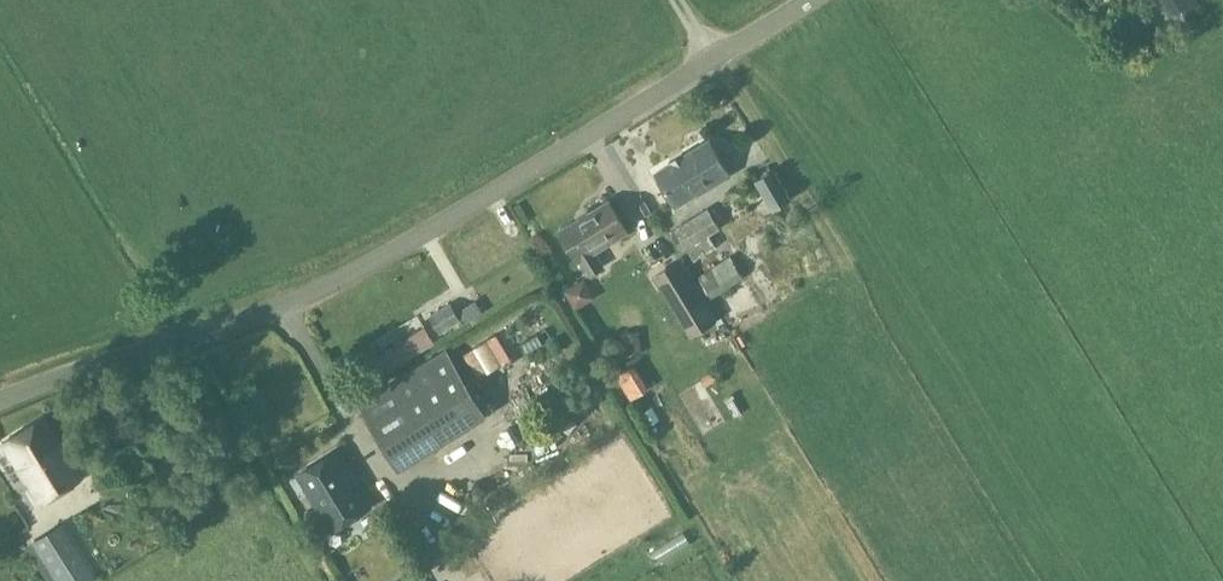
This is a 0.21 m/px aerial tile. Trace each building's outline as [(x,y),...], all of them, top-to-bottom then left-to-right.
[(1200,4),(1197,0),(1147,0),(1171,41),(1192,28),(1183,14),(1200,4)] [(711,141),(657,173),(677,206),(698,194),(699,194),(731,175),(711,141)] [(793,199),(775,169),(756,181),(774,211),(793,199)] [(605,266),(597,252),(628,233),(609,201),(559,230),(578,262),(580,261),(589,276),(605,266)] [(708,208),(671,232),(684,252),(687,249),(695,261),(718,247),(710,235),(721,228),(708,208)] [(731,257),(699,278),(712,298),(745,277),(731,257)] [(653,276),(691,337),(719,321),(681,259),(653,276)] [(579,305),(595,288),(580,275),(565,292),(579,305)] [(452,304),(430,317),(441,335),(462,322),(452,304)] [(423,325),(369,358),(378,372),(394,362),(397,367),(419,353),(416,348),(431,339),(423,325)] [(640,337),(623,339),(625,356),(642,355),(640,337)] [(499,351),(509,375),(524,370),(514,345),(499,351)] [(447,351),(360,404),(401,470),(487,416),(447,351)] [(641,378),(625,388),(632,400),(648,390),(641,378)] [(493,414),(507,433),(528,417),(513,398),(493,414)] [(41,505),(80,480),(43,419),(2,444),(41,505)] [(693,438),(682,445),(691,460),(702,454),(693,438)] [(205,445),(198,449),(203,458),(210,453),(205,445)] [(338,453),(300,476),(331,529),(370,506),(338,453)] [(61,524),(31,543),(56,580),(92,580),(96,578),(61,524)]
